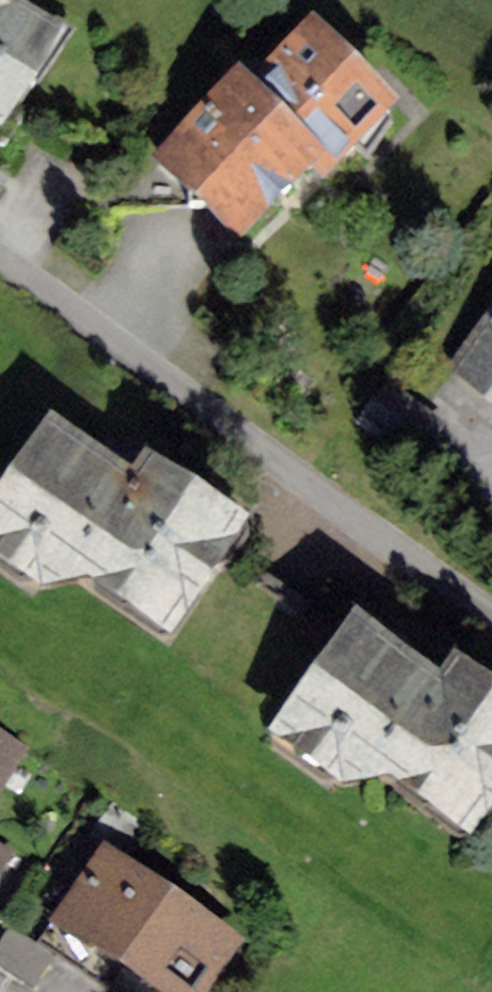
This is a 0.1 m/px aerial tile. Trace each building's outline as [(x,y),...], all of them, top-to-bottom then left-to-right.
[(2,145),(65,38),(1,0),(0,0),(0,144),(2,145)] [(240,86),(152,168),(236,257),(312,185),(322,196),(400,123),(313,31),(247,93),(240,86)] [(447,374),(491,409),(491,316),(447,374)] [(390,385),(358,426),(415,469),(447,428),(390,385)] [(51,431),(0,503),(0,580),(40,607),(88,600),(172,659),(251,545),(144,470),(132,487),(51,431)] [(355,623),(264,749),(342,805),(390,799),(471,856),(491,828),(491,699),(451,669),(440,684),(355,623)] [(0,733),(0,802),(30,750),(0,733)] [(0,849),(0,880),(2,882),(16,859),(0,849)] [(102,860),(49,942),(125,991),(220,991),(245,954),(102,860)]
